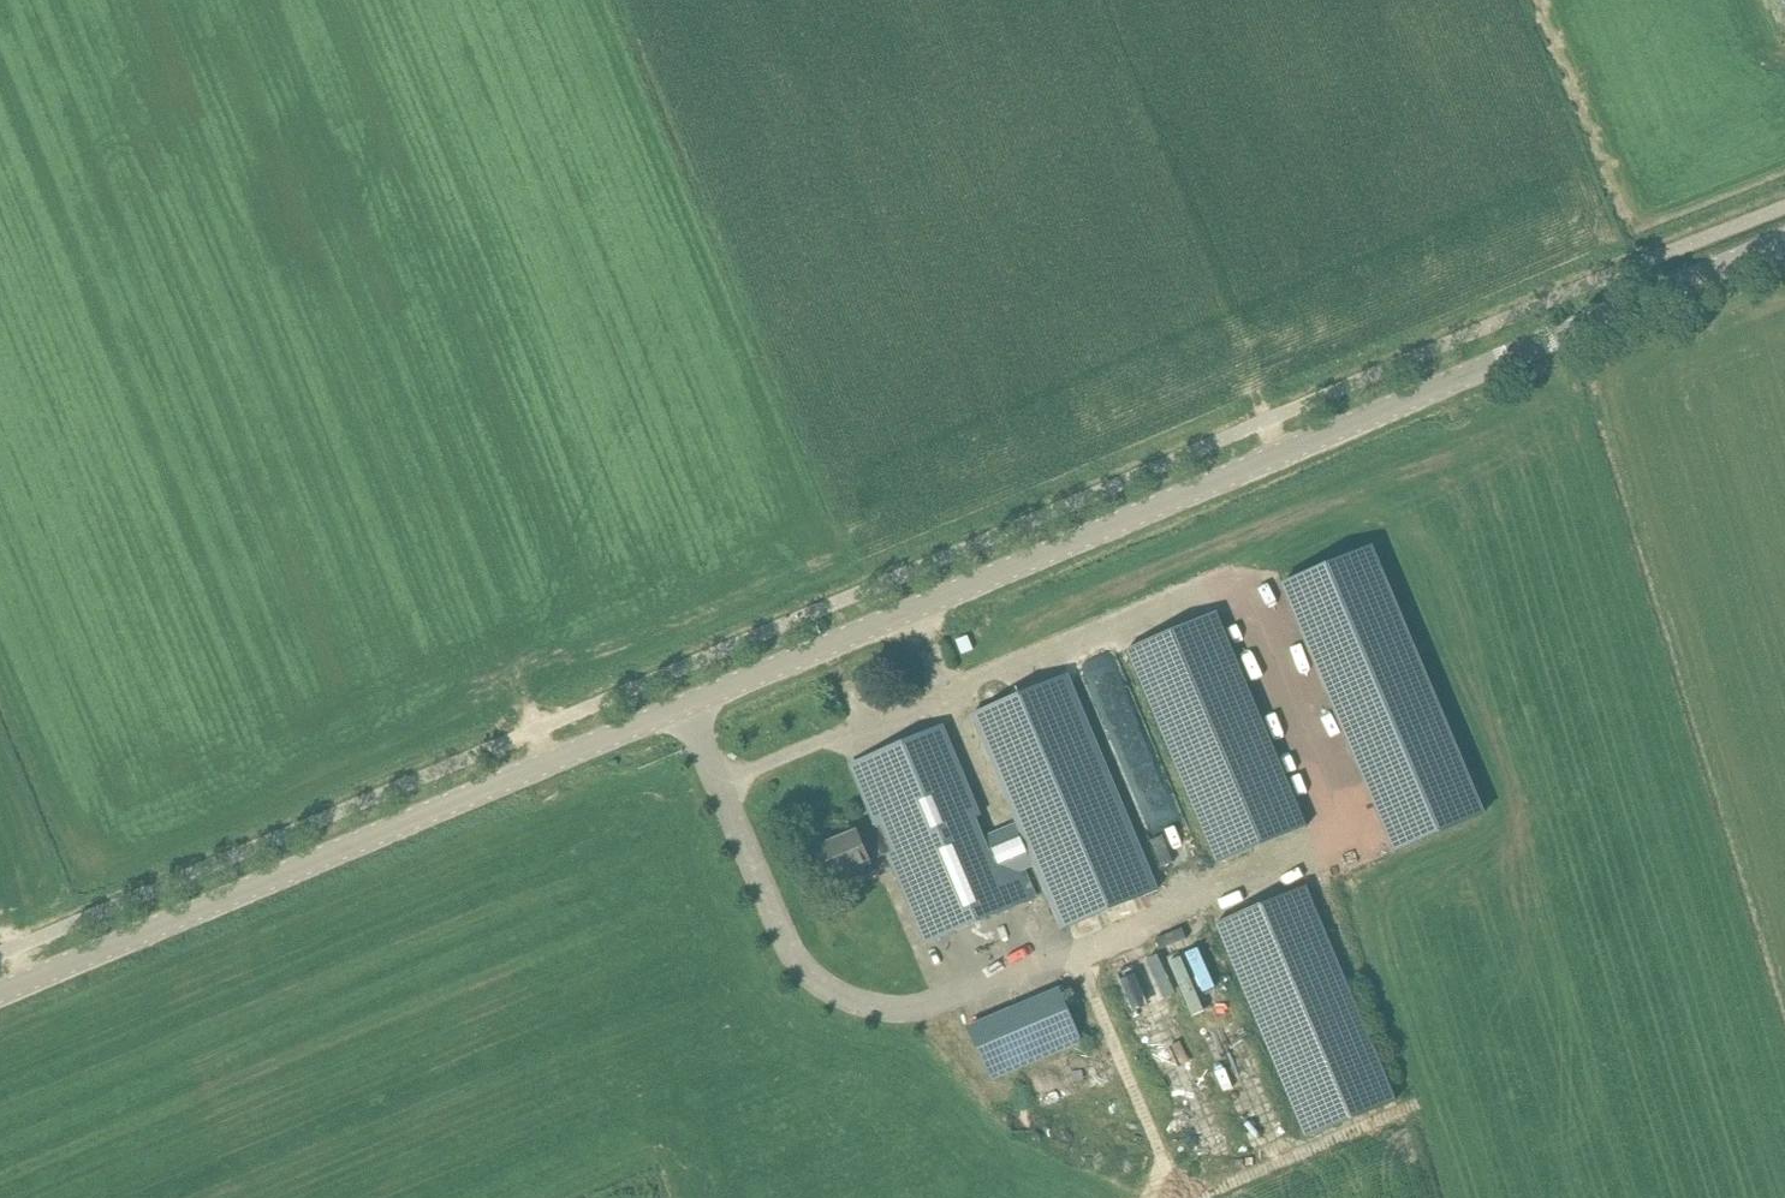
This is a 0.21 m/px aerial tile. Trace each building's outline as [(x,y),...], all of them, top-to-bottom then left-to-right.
[(1372,546),(1282,584),(1319,672),(1394,851),(1417,841),(1484,813),(1372,546)] [(1217,612),(1128,649),(1165,738),(1202,826),(1218,864),(1307,826),(1272,744),(1217,612)] [(1158,889),(1077,696),(1068,674),(972,714),(1062,929),(1158,889)] [(864,760),(890,822),(899,848),(937,938),(984,918),(946,829),(980,814),(943,726),(864,760)] [(1147,740),(1139,744),(1157,778),(1165,773),(1147,740)] [(869,861),(899,848),(890,822),(859,835),(857,832),(819,848),(831,877),(869,861)] [(1014,822),(985,835),(990,847),(1019,834),(1014,822)] [(1010,863),(1011,871),(1029,868),(1023,839),(990,845),(994,866),(1010,863)] [(1396,1100),(1305,885),(1216,923),(1306,1139),(1396,1100)] [(1058,989),(964,1022),(984,1079),(1079,1046),(1058,989)]
